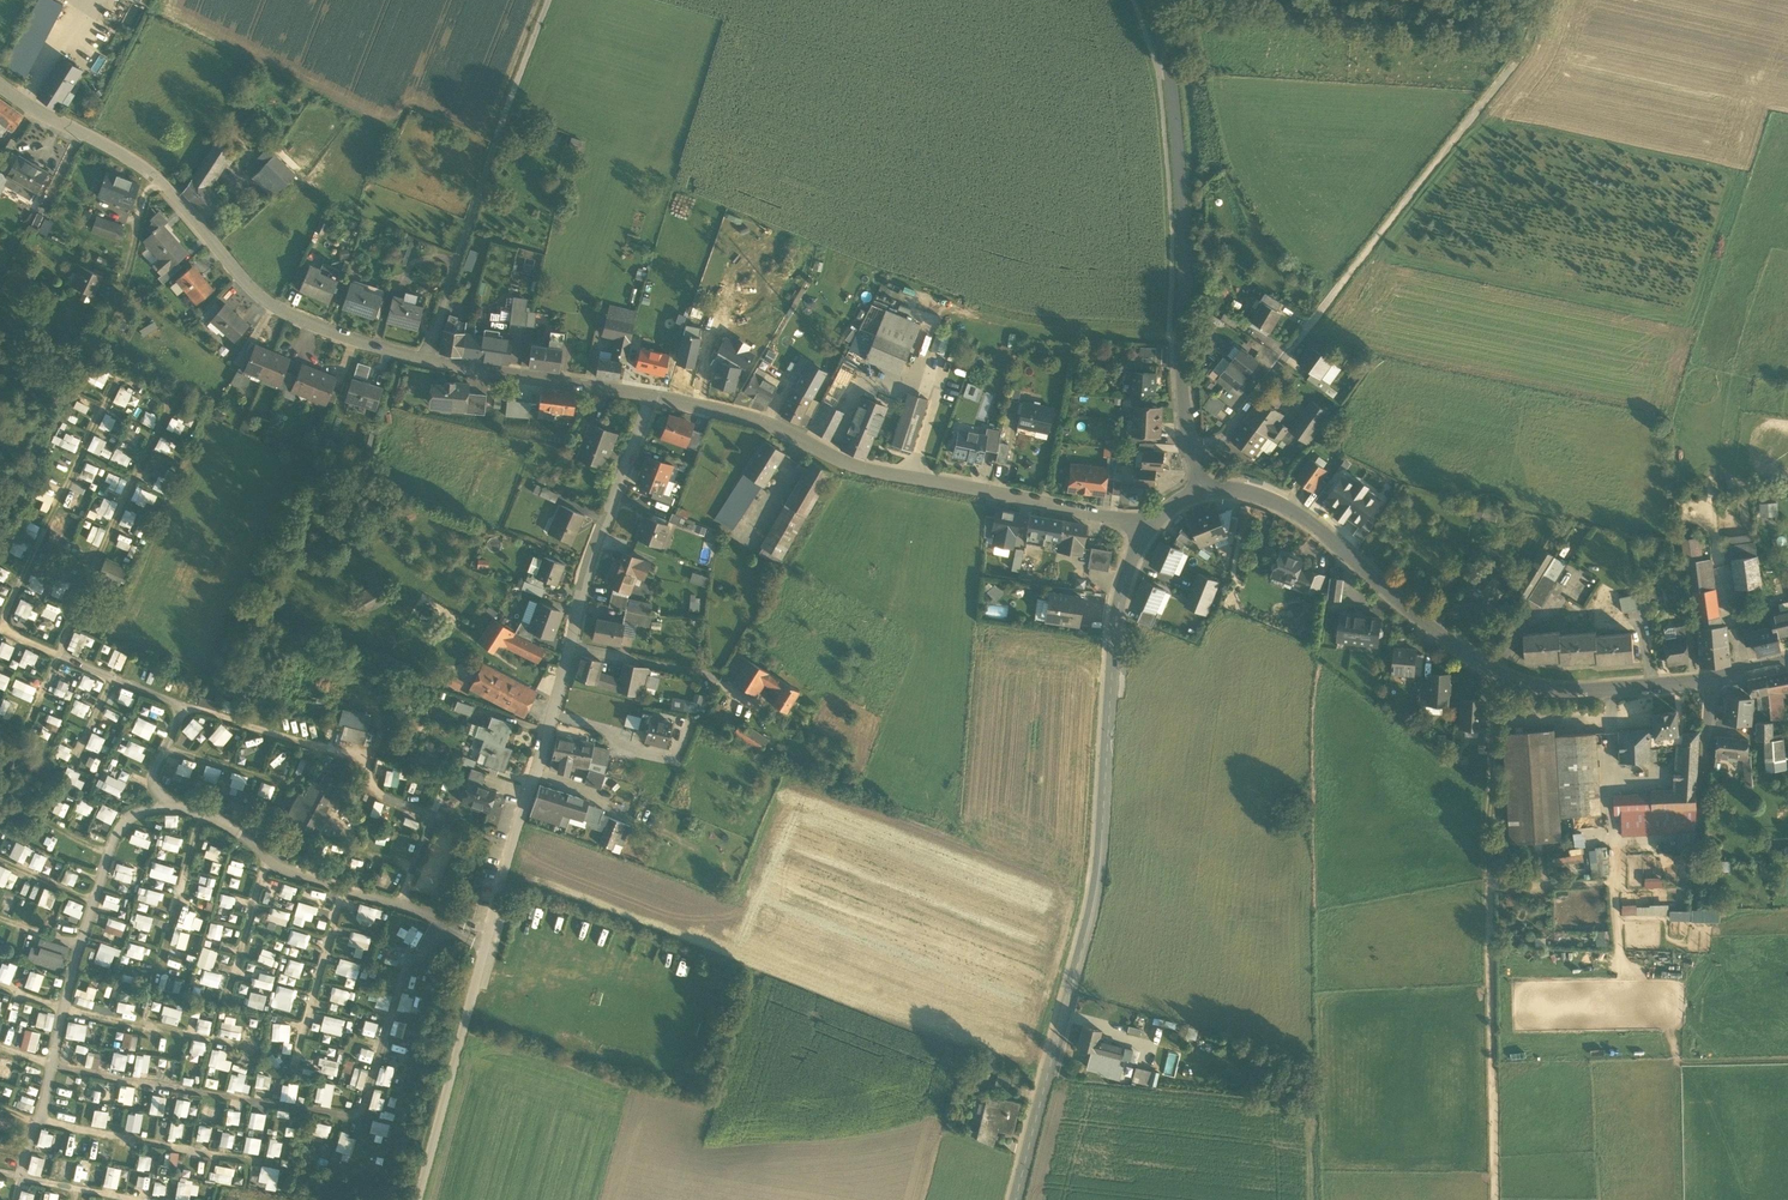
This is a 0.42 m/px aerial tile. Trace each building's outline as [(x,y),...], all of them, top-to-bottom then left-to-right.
[(34,8),(55,18),(56,19),(63,5),(52,0),(38,0),(34,8)] [(5,64),(21,73),(26,75),(26,74),(55,18),(34,8),(5,64)] [(38,98),(57,110),(82,71),(63,59),(38,98)] [(12,130),(22,116),(5,104),(0,112),(0,122),(12,130)] [(536,142),(556,149),(560,137),(540,130),(536,142)] [(573,136),(569,143),(579,148),(583,141),(573,136)] [(193,178),(202,190),(206,187),(208,188),(224,164),(228,167),(235,157),(216,144),(193,178)] [(245,170),(253,178),(266,164),(274,155),(266,148),(245,170)] [(274,155),(266,164),(287,184),(295,176),(274,155)] [(6,177),(8,177),(35,193),(36,194),(48,173),(19,156),(13,165),(6,177)] [(0,173),(6,177),(13,165),(7,162),(0,173)] [(274,198),(287,184),(266,164),(253,178),(274,198)] [(36,194),(43,198),(54,177),(48,173),(36,194)] [(118,204),(131,209),(139,186),(108,174),(99,197),(115,203),(114,205),(117,207),(118,204)] [(31,199),(35,193),(8,177),(4,184),(31,199)] [(183,193),(205,218),(221,204),(208,188),(206,187),(202,190),(193,178),(183,193)] [(31,199),(40,205),(43,198),(36,194),(35,193),(31,199)] [(228,211),(233,217),(245,206),(240,201),(228,211)] [(161,276),(177,262),(175,260),(182,253),(165,234),(168,232),(162,226),(167,222),(158,213),(151,219),(153,222),(147,227),(153,234),(147,240),(152,245),(149,248),(161,260),(155,266),(153,264),(152,266),(161,276)] [(32,225),(38,228),(43,216),(37,214),(32,225)] [(39,231),(47,235),(53,221),(45,217),(39,231)] [(110,238),(115,225),(101,219),(96,233),(110,238)] [(319,221),(315,232),(323,236),(328,225),(319,221)] [(110,238),(118,241),(123,228),(115,225),(110,238)] [(175,260),(177,262),(187,253),(168,232),(165,234),(182,253),(175,260)] [(405,240),(398,262),(406,265),(413,243),(405,240)] [(339,250),(340,259),(350,258),(349,249),(339,250)] [(470,250),(463,269),(471,272),(478,253),(470,250)] [(526,257),(523,266),(532,269),(535,260),(526,257)] [(720,273),(724,260),(713,257),(709,270),(720,273)] [(11,296),(26,267),(13,260),(0,286),(0,291),(11,296)] [(158,279),(163,284),(182,268),(177,262),(161,276),(158,279)] [(323,264),(320,271),(319,274),(337,281),(338,279),(338,270),(323,264)] [(74,287),(92,296),(102,276),(80,266),(76,274),(79,276),(74,287)] [(199,278),(202,276),(194,267),(191,269),(199,278)] [(300,289),(329,302),(337,281),(319,274),(320,271),(310,267),(300,289)] [(178,280),(186,289),(199,278),(191,269),(178,280)] [(635,278),(643,281),(644,274),(636,272),(635,278)] [(185,290),(196,304),(213,290),(202,276),(199,278),(186,289),(185,290)] [(343,309),(373,318),(379,297),(360,291),(361,287),(351,284),(343,309)] [(360,291),(379,297),(381,290),(362,284),(361,287),(360,291)] [(405,293),(403,300),(403,302),(414,305),(417,296),(405,293)] [(1265,304),(1278,311),(1282,303),(1265,294),(1261,302),(1265,304)] [(373,318),(379,320),(386,299),(379,297),(373,318)] [(387,321),(417,329),(422,308),(414,305),(403,302),(403,300),(394,297),(387,321)] [(513,297),(512,310),(520,311),(526,312),(528,299),(513,297)] [(204,314),(211,321),(222,310),(215,303),(204,314)] [(860,328),(909,349),(920,325),(871,304),(860,328)] [(1265,304),(1253,324),(1270,333),(1274,325),(1273,324),(1280,312),(1278,311),(1265,304)] [(232,315),(235,313),(226,305),(224,308),(232,315)] [(609,307),(606,318),(634,325),(637,313),(609,307)] [(220,329),(234,342),(248,325),(235,313),(232,315),(224,308),(222,310),(211,321),(220,329)] [(510,324),(518,325),(520,311),(512,310),(510,324)] [(526,312),(520,311),(518,325),(526,326),(528,312),(526,312)] [(1217,327),(1221,320),(1206,311),(1202,318),(1217,327)] [(536,313),(528,312),(526,326),(534,327),(536,313)] [(1221,320),(1236,329),(1241,321),(1226,312),(1221,320)] [(449,315),(445,330),(454,331),(457,321),(458,318),(449,315)] [(616,338),(631,342),(634,325),(606,318),(602,335),(616,338)] [(457,321),(454,331),(464,333),(466,323),(457,321)] [(464,333),(474,335),(476,325),(466,322),(466,323),(464,333)] [(1268,337),(1270,333),(1253,324),(1251,328),(1268,337)] [(686,326),(677,362),(693,366),(699,339),(701,329),(686,326)] [(835,379),(823,401),(833,407),(833,406),(834,407),(863,353),(902,368),(909,349),(860,328),(835,379)] [(931,351),(943,354),(950,333),(938,329),(931,351)] [(460,357),(460,356),(464,333),(454,331),(445,330),(441,354),(460,357)] [(484,330),(483,336),(498,339),(499,332),(484,330)] [(474,335),(464,333),(460,356),(507,364),(511,340),(498,339),(483,336),(474,335)] [(554,348),(561,349),(563,334),(552,333),(551,338),(555,339),(554,348)] [(751,346),(734,336),(731,341),(747,351),(751,346)] [(594,376),(617,379),(621,364),(625,365),(631,342),(616,338),(613,354),(600,351),(599,358),(598,358),(594,376)] [(731,341),(726,338),(718,351),(710,365),(717,368),(718,363),(738,368),(740,364),(745,368),(753,354),(747,351),(731,341)] [(1250,344),(1260,349),(1263,345),(1253,339),(1250,344)] [(1080,341),(1079,353),(1090,354),(1091,342),(1080,341)] [(1224,357),(1231,362),(1241,349),(1235,343),(1224,357)] [(528,366),(558,370),(558,369),(561,349),(554,348),(531,345),(528,366)] [(1141,357),(1157,357),(1157,347),(1142,346),(1141,357)] [(246,369),(263,376),(272,354),(255,347),(246,369)] [(1313,372),(1321,378),(1332,363),(1310,347),(1299,362),(1313,372)] [(641,348),(635,368),(664,375),(669,355),(641,348)] [(1259,362),(1241,349),(1231,362),(1248,375),(1259,362)] [(289,360),(272,354),(263,376),(280,382),(284,371),(289,360)] [(1221,375),(1231,362),(1224,357),(1224,356),(1213,369),(1221,375)] [(1238,388),(1248,375),(1231,362),(1221,375),(1232,384),(1238,388)] [(354,376),(366,380),(370,367),(358,363),(354,376)] [(712,384),(734,390),(740,369),(738,368),(718,363),(717,368),(712,384)] [(1341,369),(1332,363),(1321,378),(1330,385),(1341,369)] [(809,364),(803,375),(810,380),(816,368),(809,364)] [(233,377),(239,381),(246,369),(241,365),(233,377)] [(92,382),(103,388),(111,371),(100,366),(92,382)] [(293,388),(310,395),(319,372),(302,366),(298,376),(293,388)] [(812,398),(826,373),(817,368),(816,368),(810,380),(803,375),(802,375),(797,384),(799,385),(797,390),(794,388),(793,389),(812,398)] [(263,376),(246,369),(245,371),(279,385),(280,382),(263,376)] [(1287,370),(1282,377),(1292,384),(1297,377),(1287,370)] [(279,385),(285,388),(291,374),(284,371),(280,382),(279,385)] [(335,379),(319,372),(310,395),(326,401),(331,390),(335,379)] [(1308,380),(1325,392),(1330,386),(1330,385),(1321,378),(1313,372),(1308,380)] [(1123,393),(1132,394),(1133,374),(1126,373),(1126,381),(1123,381),(1123,393)] [(298,376),(291,374),(285,388),(292,391),(293,388),(298,376)] [(1135,394),(1152,395),(1152,382),(1155,382),(1156,375),(1136,374),(1135,394)] [(743,393),(766,406),(776,388),(774,387),(776,384),(771,382),(770,384),(753,375),(743,393)] [(1217,380),(1228,389),(1232,384),(1221,375),(1217,380)] [(1272,385),(1279,390),(1285,382),(1279,377),(1272,385)] [(345,400),(376,410),(382,388),(352,379),(345,400)] [(1215,385),(1208,380),(1203,386),(1210,391),(1215,385)] [(440,409),(451,410),(452,408),(464,409),(465,409),(467,394),(468,387),(454,385),(454,383),(445,382),(445,387),(434,386),(434,388),(431,390),(431,397),(433,400),(441,401),(440,409)] [(979,387),(968,383),(963,396),(975,400),(979,387)] [(113,400),(125,407),(133,391),(121,385),(113,400)] [(1201,407),(1202,407),(1212,394),(1200,385),(1201,407)] [(1338,392),(1330,386),(1325,392),(1333,398),(1338,392)] [(293,388),(292,391),(325,404),(326,401),(310,395),(293,388)] [(781,415),(799,424),(804,414),(811,399),(812,399),(812,398),(793,389),(781,415)] [(1011,400),(1018,402),(1020,390),(1013,389),(1011,400)] [(325,404),(332,407),(338,392),(331,390),(326,401),(325,404)] [(539,410),(573,413),(575,394),(541,391),(539,410)] [(891,445),(911,451),(928,399),(908,393),(891,445)] [(464,413),(484,415),(486,395),(467,394),(465,409),(464,409),(464,413)] [(1202,407),(1215,417),(1225,404),(1212,394),(1202,407)] [(81,397),(76,408),(86,413),(91,401),(81,397)] [(840,449),(864,459),(886,407),(862,397),(840,449)] [(506,416),(514,417),(515,402),(516,399),(508,398),(506,409),(508,409),(507,416),(506,416)] [(1123,407),(1131,407),(1131,400),(1123,399),(1123,407)] [(432,408),(440,409),(441,401),(433,400),(432,408)] [(1131,407),(1135,408),(1135,407),(1145,408),(1145,400),(1131,400),(1131,407)] [(1246,420),(1267,437),(1268,435),(1278,422),(1283,416),(1261,400),(1246,420)] [(809,429),(828,440),(843,412),(834,407),(833,406),(833,407),(823,401),(809,429)] [(1296,436),(1308,444),(1330,414),(1312,401),(1290,432),(1296,436)] [(531,404),(515,402),(514,417),(529,419),(531,404)] [(1019,423),(1048,429),(1052,409),(1023,403),(1019,423)] [(1135,408),(1135,421),(1160,423),(1161,409),(1145,408),(1135,407),(1135,408)] [(154,426),(157,415),(144,411),(141,422),(154,426)] [(111,431),(116,417),(105,413),(100,427),(111,431)] [(814,419),(804,414),(799,424),(809,429),(814,419)] [(672,441),(685,445),(691,429),(693,424),(686,422),(687,421),(679,418),(679,419),(670,416),(666,425),(662,426),(661,430),(662,433),(663,434),(673,438),(672,441)] [(171,417),(166,428),(181,434),(185,423),(171,417)] [(572,433),(585,438),(590,424),(580,419),(572,433)] [(1259,448),(1267,437),(1246,420),(1232,440),(1253,456),(1259,448)] [(1129,435),(1134,435),(1135,421),(1127,421),(1126,434),(1129,435)] [(1159,437),(1160,423),(1135,421),(1134,435),(1134,436),(1143,436),(1159,437)] [(1268,435),(1282,439),(1288,430),(1289,430),(1278,422),(1268,435)] [(1047,434),(1048,429),(1019,423),(1018,427),(1036,431),(1047,434)] [(578,457),(603,467),(608,454),(607,454),(610,445),(611,446),(616,434),(590,424),(585,438),(584,440),(587,441),(581,457),(578,456),(578,457)] [(983,449),(997,452),(1001,431),(987,428),(984,438),(985,438),(983,449)] [(685,445),(698,450),(704,434),(691,429),(685,445)] [(1289,446),(1296,436),(1290,432),(1288,430),(1282,439),(1277,445),(1283,449),(1286,444),(1289,446)] [(967,460),(973,462),(974,459),(980,460),(983,449),(985,438),(984,438),(977,437),(978,433),(968,431),(967,437),(959,435),(954,455),(967,458),(967,460)] [(1047,434),(1036,431),(1034,437),(1046,439),(1047,434)] [(55,434),(52,441),(75,452),(81,438),(66,432),(63,438),(55,434)] [(89,451),(110,457),(112,450),(105,448),(107,439),(93,435),(89,451)] [(1139,451),(1144,451),(1154,451),(1154,444),(1143,443),(1143,436),(1134,436),(1134,435),(1129,435),(1128,443),(1140,443),(1139,451)] [(1268,435),(1267,437),(1277,445),(1282,439),(1268,435)] [(167,453),(171,440),(159,436),(155,449),(167,453)] [(1269,456),(1277,445),(1267,437),(1259,448),(1263,451),(1269,456)] [(584,440),(578,456),(581,457),(587,441),(584,440)] [(750,464),(769,477),(785,452),(765,440),(750,464)] [(1118,442),(1111,441),(1110,449),(1111,450),(1117,451),(1118,442)] [(996,462),(1006,464),(1010,446),(1000,444),(996,462)] [(116,448),(110,459),(131,471),(137,460),(116,448)] [(1257,459),(1263,451),(1259,448),(1253,456),(1257,459)] [(1110,449),(1104,449),(1103,457),(1107,458),(1107,457),(1110,457),(1111,450),(1110,449)] [(1143,468),(1144,451),(1139,451),(1137,451),(1136,468),(1143,468)] [(1143,468),(1143,469),(1156,470),(1163,470),(1164,452),(1154,451),(1144,451),(1143,468)] [(647,456),(642,470),(667,480),(672,466),(663,463),(647,456)] [(678,469),(683,471),(686,463),(666,456),(663,463),(672,466),(678,469)] [(1315,462),(1323,468),(1327,462),(1319,456),(1315,462)] [(1110,457),(1107,457),(1107,458),(1106,470),(1107,470),(1106,478),(1114,479),(1116,458),(1110,457)] [(1297,479),(1312,490),(1320,479),(1327,470),(1323,468),(1315,462),(1312,459),(1297,479)] [(804,473),(786,503),(805,515),(830,472),(811,460),(809,464),(804,473)] [(798,468),(804,473),(809,464),(801,460),(796,467),(798,468)] [(1035,462),(1026,460),(1024,469),(1033,471),(1035,462)] [(79,476),(92,483),(100,467),(86,461),(79,476)] [(750,464),(732,493),(742,499),(754,480),(760,483),(763,486),(769,477),(750,464)] [(1007,477),(1016,477),(1017,465),(1007,465),(1007,477)] [(673,482),(678,469),(672,466),(667,480),(673,482)] [(1106,470),(1071,466),(1070,478),(1073,478),(1072,490),(1079,491),(1079,492),(1088,493),(1089,492),(1097,493),(1103,494),(1106,478),(1107,470),(1106,470)] [(1143,469),(1143,468),(1136,468),(1135,486),(1155,487),(1156,470),(1143,469)] [(662,493),(667,480),(642,470),(637,484),(653,491),(661,494),(662,493)] [(108,472),(103,485),(122,493),(127,480),(108,472)] [(1114,480),(1122,481),(1123,474),(1115,472),(1114,480)] [(158,475),(152,487),(164,493),(170,481),(158,475)] [(1360,525),(1360,526),(1366,518),(1379,500),(1366,491),(1369,487),(1360,481),(1358,484),(1352,479),(1352,480),(1344,475),(1330,494),(1325,500),(1326,501),(1338,510),(1335,514),(1344,520),(1347,516),(1360,525)] [(557,480),(550,476),(546,484),(553,487),(557,480)] [(1326,483),(1320,479),(1312,490),(1318,495),(1326,483)] [(673,482),(667,480),(662,493),(669,496),(674,482),(673,482)] [(731,529),(760,483),(754,480),(742,499),(734,510),(735,511),(730,518),(720,512),(715,519),(731,529)] [(1112,495),(1120,496),(1122,481),(1114,480),(1112,495)] [(1042,489),(1051,491),(1052,485),(1043,483),(1042,489)] [(533,492),(539,494),(543,487),(536,484),(533,492)] [(44,501),(41,509),(47,512),(55,491),(46,487),(40,499),(44,501)] [(145,506),(146,502),(154,504),(158,494),(137,487),(132,501),(145,506)] [(539,494),(555,502),(558,494),(543,487),(539,494)] [(1314,501),(1322,506),(1326,501),(1325,500),(1330,494),(1323,489),(1314,501)] [(651,497),(671,505),(674,497),(669,496),(662,493),(661,494),(653,491),(651,497)] [(734,510),(742,499),(732,493),(724,504),(734,510)] [(66,496),(62,507),(73,511),(77,500),(66,496)] [(104,497),(97,513),(110,519),(118,503),(104,497)] [(1482,516),(1485,506),(1474,502),(1468,513),(1479,518),(1481,516),(1482,516)] [(1778,502),(1759,503),(1760,517),(1778,516),(1778,502)] [(786,503),(779,514),(799,525),(805,515),(786,503)] [(550,533),(569,542),(578,524),(580,524),(584,514),(561,504),(556,514),(559,515),(550,533)] [(735,511),(734,510),(724,504),(720,512),(730,518),(735,511)] [(1485,506),(1482,516),(1497,521),(1501,506),(1491,504),(1490,507),(1485,506)] [(676,514),(687,519),(690,511),(678,507),(676,514)] [(119,522),(129,529),(138,516),(128,509),(119,522)] [(1019,514),(996,509),(995,516),(992,531),(995,531),(994,538),(993,544),(995,545),(1009,548),(1012,548),(1019,514)] [(1229,531),(1231,517),(1232,509),(1219,514),(1226,532),(1229,531)] [(1217,510),(1204,515),(1214,541),(1226,536),(1227,536),(1226,532),(1219,514),(1217,510)] [(676,524),(683,527),(686,518),(672,513),(668,521),(676,524)] [(548,532),(550,533),(559,515),(556,514),(548,532)] [(779,514),(776,520),(795,531),(799,525),(779,514)] [(64,534),(69,519),(55,515),(51,529),(64,534)] [(1200,546),(1214,541),(1204,515),(1190,520),(1200,546)] [(637,537),(660,546),(668,525),(667,524),(646,516),(637,537)] [(995,516),(985,516),(983,537),(994,538),(995,531),(992,531),(995,516)] [(1060,533),(1062,522),(1030,516),(1027,535),(1043,538),(1060,541),(1061,533),(1060,533)] [(1229,531),(1236,532),(1238,518),(1231,517),(1229,531)] [(695,522),(686,518),(683,527),(692,530),(695,522)] [(1353,534),(1362,542),(1374,523),(1366,518),(1360,526),(1360,525),(1353,534)] [(778,561),(795,531),(776,520),(759,549),(778,561)] [(668,525),(660,546),(666,548),(676,524),(668,521),(667,524),(668,525)] [(1081,525),(1062,522),(1060,533),(1061,533),(1060,541),(1058,549),(1081,553),(1085,531),(1080,530),(1081,525)] [(30,524),(27,532),(36,535),(39,527),(30,524)] [(706,528),(697,524),(694,532),(703,535),(706,528)] [(87,541),(99,546),(106,529),(93,525),(87,541)] [(1180,532),(1181,533),(1186,537),(1190,531),(1183,527),(1180,532)] [(1185,545),(1189,547),(1193,541),(1186,537),(1181,533),(1177,539),(1178,540),(1185,545)] [(1730,543),(1755,539),(1754,533),(1730,537),(1730,543)] [(116,547),(128,550),(132,537),(119,534),(116,547)] [(1725,559),(1732,559),(1730,543),(1730,537),(1729,534),(1722,535),(1725,559)] [(1027,535),(1026,542),(1042,545),(1043,538),(1027,535)] [(1226,536),(1214,541),(1216,548),(1228,543),(1226,536)] [(1693,555),(1686,556),(1687,562),(1704,560),(1700,537),(1683,539),(1684,546),(1691,546),(1693,555)] [(1730,543),(1732,559),(1757,555),(1755,539),(1730,543)] [(1178,540),(1174,548),(1182,551),(1185,545),(1178,540)] [(1151,564),(1172,574),(1173,572),(1181,553),(1182,551),(1174,548),(1161,542),(1151,564)] [(1009,548),(995,545),(993,554),(1007,556),(1009,548)] [(1693,555),(1691,546),(1684,546),(1686,556),(1693,555)] [(1017,549),(1014,561),(1022,562),(1024,550),(1017,549)] [(1201,549),(1198,553),(1208,560),(1211,555),(1201,549)] [(1542,549),(1537,558),(1549,566),(1555,557),(1542,549)] [(1090,567),(1106,570),(1109,553),(1093,550),(1090,567)] [(1292,586),(1302,590),(1308,574),(1307,574),(1299,571),(1303,562),(1290,557),(1290,555),(1282,551),(1273,574),(1284,579),(1293,582),(1292,586)] [(628,591),(629,591),(632,582),(629,581),(634,569),(644,573),(648,562),(623,553),(621,560),(618,568),(615,567),(609,584),(613,585),(628,591)] [(1187,556),(1181,553),(1173,572),(1179,575),(1187,556)] [(532,573),(536,575),(542,559),(533,555),(527,571),(532,573)] [(1761,585),(1757,555),(1732,559),(1736,588),(1761,585)] [(536,577),(555,584),(557,585),(564,564),(543,556),(542,559),(536,575),(536,577)] [(1556,557),(1545,575),(1557,582),(1567,564),(1556,557)] [(1544,574),(1549,566),(1537,558),(1531,567),(1534,569),(1534,568),(1544,574)] [(1685,562),(1686,566),(1700,564),(1701,570),(1706,569),(1709,589),(1714,588),(1716,588),(1712,558),(1704,560),(1687,562),(1685,562)] [(489,559),(478,559),(478,568),(489,568),(489,559)] [(1022,562),(1014,561),(1012,570),(1019,572),(1022,562)] [(120,582),(123,584),(124,580),(121,579),(125,571),(105,562),(100,573),(120,582)] [(1460,574),(1469,580),(1474,572),(1477,569),(1468,562),(1460,574)] [(1706,569),(1701,570),(1700,564),(1686,566),(1690,592),(1691,592),(1695,591),(1709,589),(1706,569)] [(1531,567),(1521,582),(1525,584),(1534,569),(1531,567)] [(1481,571),(1477,574),(1494,587),(1497,582),(1490,577),(1492,575),(1483,568),(1481,571)] [(1532,592),(1544,574),(1534,568),(1534,569),(1525,584),(1521,582),(1516,591),(1528,598),(1532,592)] [(629,581),(632,582),(636,574),(643,577),(644,573),(634,569),(629,581)] [(1302,590),(1316,595),(1323,576),(1309,571),(1307,574),(1308,574),(1302,590)] [(693,572),(689,582),(705,587),(709,577),(693,572)] [(1502,593),(1494,587),(1477,574),(1474,572),(1469,580),(1462,588),(1479,601),(1476,606),(1486,613),(1502,593)] [(527,575),(525,581),(534,584),(536,577),(536,575),(532,573),(531,575),(530,576),(527,575)] [(27,587),(42,592),(46,579),(32,574),(27,587)] [(1200,574),(1191,595),(1210,603),(1219,582),(1215,580),(1200,574)] [(1281,588),(1284,579),(1273,574),(1270,584),(1281,588)] [(1545,600),(1557,582),(1545,575),(1544,574),(1533,592),(1545,600)] [(60,598),(68,580),(58,576),(50,594),(60,598)] [(554,586),(555,584),(536,577),(534,584),(545,588),(545,586),(552,588),(554,586)] [(1327,599),(1342,601),(1345,580),(1330,578),(1327,599)] [(1085,580),(1076,579),(1075,588),(1084,589),(1085,580)] [(522,588),(542,596),(545,588),(534,584),(525,581),(525,580),(522,588)] [(991,596),(986,592),(992,586),(989,582),(984,586),(983,595),(988,599),(991,596)] [(1144,608),(1155,613),(1155,612),(1164,593),(1165,591),(1144,582),(1134,604),(1144,608)] [(1013,585),(1010,593),(1018,598),(1022,597),(1025,588),(1017,583),(1013,585)] [(353,598),(362,615),(388,600),(378,584),(353,598)] [(1004,593),(994,584),(992,586),(986,592),(991,596),(996,601),(1004,593)] [(618,595),(627,597),(628,591),(613,585),(612,593),(618,595)] [(1646,594),(1659,592),(1658,585),(1645,588),(1646,594)] [(1709,589),(1695,591),(1697,604),(1699,619),(1719,616),(1714,588),(1709,589)] [(1528,598),(1541,606),(1545,600),(1533,592),(1532,592),(1528,598)] [(1646,594),(1648,604),(1661,602),(1659,592),(1646,594)] [(607,605),(615,607),(618,595),(612,593),(610,593),(607,605)] [(690,593),(689,610),(699,611),(700,597),(695,597),(695,594),(690,593)] [(1049,593),(1048,600),(1045,620),(1078,625),(1082,598),(1049,593)] [(1170,595),(1164,593),(1155,612),(1159,613),(1162,615),(1170,595)] [(1619,597),(1622,612),(1644,608),(1641,593),(1619,597)] [(615,607),(625,609),(643,613),(645,604),(626,600),(627,597),(618,595),(615,607)] [(1205,616),(1210,603),(1191,595),(1186,607),(1205,616)] [(27,617),(34,619),(38,612),(32,609),(34,603),(21,598),(13,617),(25,622),(27,617)] [(532,624),(540,603),(529,599),(521,620),(532,624)] [(1035,618),(1045,620),(1048,600),(1037,599),(1035,618)] [(47,601),(41,614),(54,619),(60,607),(47,601)] [(535,631),(551,637),(560,611),(540,603),(532,624),(530,629),(535,631)] [(1787,611),(1787,603),(1779,605),(1781,613),(1787,611)] [(1137,622),(1152,628),(1159,613),(1155,612),(1155,613),(1144,608),(1137,622)] [(640,624),(643,613),(625,609),(623,620),(637,623),(640,624)] [(1781,613),(1771,615),(1774,627),(1776,637),(1777,637),(1787,634),(1787,611),(1781,613)] [(48,626),(51,621),(43,614),(39,619),(48,626)] [(1338,641),(1377,646),(1378,638),(1382,635),(1383,631),(1380,627),(1381,619),(1341,614),(1338,641)] [(1720,628),(1719,616),(1699,619),(1697,620),(1700,646),(1728,646),(1726,627),(1720,628)] [(477,640),(491,650),(497,642),(506,645),(513,634),(515,632),(493,617),(477,640)] [(593,639),(620,644),(621,635),(624,623),(622,623),(622,624),(608,622),(609,621),(597,618),(593,639)] [(1746,646),(1756,644),(1753,631),(1754,631),(1751,618),(1741,625),(1746,646)] [(515,632),(532,640),(535,631),(530,629),(532,624),(521,620),(515,632)] [(624,623),(621,635),(634,638),(637,623),(623,620),(622,623),(624,623)] [(1685,638),(1687,648),(1694,647),(1691,625),(1675,628),(1677,640),(1685,638)] [(1774,627),(1754,631),(1753,631),(1756,644),(1759,655),(1780,650),(1777,637),(1776,637),(1774,627)] [(1685,638),(1677,640),(1675,628),(1668,629),(1665,633),(1666,641),(1670,665),(1689,662),(1687,648),(1685,638)] [(67,650),(79,654),(82,647),(90,650),(95,637),(74,630),(67,650)] [(1526,662),(1561,659),(1561,635),(1560,631),(1524,634),(1526,662)] [(1562,663),(1598,660),(1596,636),(1596,632),(1561,635),(1561,659),(1562,663)] [(1632,633),(1596,636),(1598,660),(1598,663),(1634,661),(1632,633)] [(506,645),(537,661),(543,649),(513,634),(506,645)] [(747,637),(737,653),(741,655),(751,639),(747,637)] [(0,644),(0,655),(9,659),(15,645),(2,640),(0,644)] [(1700,646),(1702,668),(1730,665),(1728,646),(1700,646)] [(26,647),(19,664),(26,667),(33,650),(26,647)] [(107,664),(121,669),(127,653),(114,648),(107,664)] [(1393,674),(1414,676),(1416,654),(1416,651),(1395,649),(1393,674)] [(770,672),(741,655),(737,653),(723,676),(756,695),(764,682),(770,672)] [(1414,676),(1421,676),(1423,655),(1416,654),(1414,676)] [(575,677),(595,683),(598,673),(601,662),(582,656),(575,677)] [(620,690),(641,696),(644,686),(647,674),(649,667),(625,663),(622,680),(621,682),(620,690)] [(470,687),(500,703),(513,680),(483,664),(470,687)] [(440,680),(458,690),(463,680),(445,670),(440,680)] [(10,676),(0,671),(0,686),(5,688),(10,676)] [(771,702),(786,711),(799,690),(770,672),(764,682),(774,688),(776,694),(771,702)] [(595,683),(613,689),(615,681),(621,682),(622,680),(598,673),(595,683)] [(1782,719),(1779,693),(1787,691),(1787,673),(1767,677),(1748,681),(1748,682),(1751,697),(1757,696),(1763,695),(1764,709),(1770,709),(1771,718),(1782,719)] [(78,686),(90,691),(95,678),(83,674),(78,686)] [(647,674),(644,686),(657,689),(660,678),(647,674)] [(1443,705),(1447,705),(1448,675),(1432,674),(1431,683),(1430,704),(1443,705)] [(11,691),(31,701),(37,687),(17,677),(11,691)] [(71,698),(76,684),(58,678),(53,692),(71,698)] [(500,703),(523,715),(535,692),(513,680),(500,703)] [(1427,704),(1430,704),(1431,683),(1421,682),(1419,704),(1427,704)] [(123,688),(120,699),(133,703),(136,692),(123,688)] [(695,692),(692,700),(701,703),(703,695),(695,692)] [(85,715),(89,701),(75,697),(71,710),(85,715)] [(687,699),(672,697),(671,708),(696,712),(698,702),(687,699)] [(1726,697),(1725,711),(1752,713),(1753,699),(1752,699),(1726,697)] [(16,703),(4,698),(0,707),(0,713),(9,717),(16,703)] [(224,698),(221,708),(230,711),(233,700),(224,698)] [(473,705),(457,699),(454,709),(470,714),(473,705)] [(1484,719),(1484,714),(1480,710),(1481,701),(1463,700),(1462,718),(1466,722),(1466,728),(1479,729),(1483,729),(1484,719)] [(150,702),(145,712),(157,717),(161,707),(150,702)] [(1430,704),(1427,704),(1426,713),(1443,714),(1443,705),(1430,704)] [(106,706),(100,718),(113,724),(119,713),(106,706)] [(344,726),(368,732),(372,716),(342,708),(338,724),(344,726)] [(639,726),(648,728),(651,716),(653,716),(654,712),(643,710),(642,714),(639,726)] [(625,722),(639,726),(642,714),(628,711),(625,722)] [(1751,725),(1752,713),(1725,711),(1724,722),(1751,725)] [(49,712),(39,733),(52,739),(62,718),(49,712)] [(1651,730),(1651,749),(1657,749),(1683,746),(1683,734),(1678,734),(1676,712),(1654,714),(1655,729),(1651,730)] [(131,729),(150,738),(157,723),(138,714),(131,729)] [(200,729),(204,725),(193,716),(182,729),(194,739),(196,736),(201,740),(206,734),(200,729)] [(475,735),(484,738),(503,744),(510,723),(492,716),(488,728),(479,724),(475,735)] [(673,722),(653,716),(651,716),(648,728),(646,736),(667,742),(673,722)] [(1478,741),(1489,741),(1491,720),(1484,719),(1483,729),(1479,729),(1478,738),(1478,741)] [(468,732),(475,735),(479,724),(471,722),(468,732)] [(1772,722),(1756,722),(1756,725),(1757,741),(1764,741),(1773,740),(1773,736),(1772,722)] [(208,737),(221,747),(232,733),(220,723),(208,737)] [(733,733),(760,751),(768,738),(748,724),(745,729),(739,725),(733,733)] [(341,737),(364,743),(368,732),(344,726),(341,737)] [(637,734),(646,736),(648,728),(639,726),(637,734)] [(1479,729),(1466,728),(1465,737),(1478,738),(1479,729)] [(1503,733),(1511,844),(1562,841),(1558,789),(1556,758),(1555,730),(1503,733)] [(1619,732),(1620,763),(1652,761),(1651,749),(1651,730),(1619,732)] [(101,751),(105,736),(90,732),(87,748),(101,751)] [(1676,760),(1674,791),(1696,790),(1699,732),(1683,734),(1683,746),(1682,760),(1676,760)] [(1557,736),(1562,818),(1602,814),(1596,733),(1557,736)] [(1445,735),(1433,734),(1432,746),(1445,746),(1445,735)] [(569,764),(588,768),(590,760),(593,746),(594,743),(558,735),(551,765),(561,768),(562,762),(569,764)] [(1720,754),(1744,756),(1748,757),(1748,755),(1748,740),(1717,737),(1715,755),(1720,756),(1720,754)] [(72,748),(67,746),(69,740),(62,738),(56,754),(68,758),(72,748)] [(128,738),(124,753),(142,759),(146,744),(128,738)] [(512,748),(503,744),(484,738),(481,748),(489,750),(485,762),(491,764),(499,767),(505,769),(512,748)] [(1783,739),(1773,740),(1764,741),(1765,762),(1785,760),(1783,739)] [(590,760),(607,764),(610,751),(593,746),(590,760)] [(477,759),(485,762),(489,750),(481,748),(477,759)] [(460,762),(473,767),(476,759),(463,754),(460,762)] [(1748,757),(1744,756),(1745,779),(1746,786),(1753,785),(1753,778),(1751,755),(1748,755),(1748,757)] [(177,771),(191,775),(195,760),(181,756),(177,771)] [(590,769),(604,774),(607,764),(590,760),(588,768),(590,769)] [(1785,760),(1765,762),(1766,771),(1786,769),(1785,760)] [(206,763),(202,777),(217,782),(221,767),(206,763)] [(499,767),(491,764),(488,772),(496,774),(499,767)] [(394,770),(387,769),(385,784),(398,786),(399,777),(404,777),(405,767),(394,766),(394,770)] [(68,767),(62,782),(81,789),(85,780),(78,777),(81,771),(68,767)] [(469,774),(483,779),(486,772),(471,767),(469,774)] [(105,780),(99,777),(95,785),(120,795),(130,771),(121,768),(118,777),(108,773),(105,780)] [(590,769),(588,776),(603,781),(604,774),(590,769)] [(226,792),(239,796),(246,774),(232,770),(226,792)] [(299,823),(311,830),(319,814),(322,816),(328,805),(324,803),(336,781),(338,782),(339,780),(326,773),(320,784),(313,780),(305,795),(300,792),(286,817),(299,823)] [(466,782),(468,783),(469,781),(481,786),(483,779),(469,774),(466,782)] [(406,790),(421,796),(426,781),(412,776),(406,790)] [(601,788),(603,781),(588,776),(585,784),(601,788)] [(257,793),(270,797),(275,785),(262,780),(257,793)] [(494,790),(481,786),(469,781),(468,783),(462,802),(478,808),(480,806),(488,809),(494,790)] [(530,813),(559,823),(562,812),(583,818),(588,803),(589,800),(539,784),(530,813)] [(1652,792),(1652,796),(1652,812),(1697,810),(1696,790),(1674,791),(1652,792)] [(1624,813),(1652,812),(1652,796),(1614,797),(1615,813),(1624,813)] [(79,798),(75,811),(91,815),(94,802),(79,798)] [(58,800),(53,812),(65,817),(69,804),(58,800)] [(379,816),(383,802),(375,800),(371,814),(379,816)] [(102,803),(96,816),(111,823),(118,811),(102,803)] [(583,818),(598,823),(601,813),(603,808),(588,803),(583,818)] [(1695,832),(1697,810),(1652,812),(1624,813),(1623,835),(1677,833),(1695,832)] [(598,823),(583,818),(562,812),(559,823),(566,825),(568,819),(604,831),(599,843),(612,849),(615,841),(622,845),(630,825),(601,813),(598,823)] [(171,826),(170,833),(178,833),(178,814),(165,814),(164,825),(171,826)] [(417,826),(418,821),(406,818),(404,823),(417,826)] [(132,844),(146,849),(152,834),(137,828),(132,844)] [(1584,832),(1573,834),(1575,848),(1584,846),(1586,846),(1584,832)] [(1695,832),(1677,833),(1678,844),(1694,844),(1695,832)] [(162,847),(178,852),(183,838),(166,833),(162,847)] [(16,841),(9,857),(24,863),(27,855),(32,858),(28,866),(41,872),(48,856),(16,841)] [(615,841),(612,849),(619,852),(622,845),(615,841)] [(1694,852),(1694,844),(1678,844),(1658,845),(1659,853),(1694,852)] [(204,856),(223,862),(226,851),(208,845),(204,856)] [(1585,853),(1584,846),(1575,848),(1569,849),(1570,855),(1583,853),(1585,853)] [(1607,846),(1595,847),(1596,849),(1589,850),(1592,877),(1610,875),(1607,846)] [(137,848),(136,857),(147,859),(148,850),(137,848)] [(1570,855),(1548,858),(1549,871),(1554,871),(1556,871),(1556,865),(1584,860),(1583,853),(1570,855)] [(227,871),(241,875),(244,862),(231,858),(227,871)] [(210,871),(219,874),(222,862),(213,860),(210,871)] [(178,874),(173,873),(174,865),(153,861),(150,877),(177,882),(178,874)] [(1730,861),(1712,861),(1713,872),(1730,871),(1730,861)] [(114,877),(130,882),(135,867),(118,862),(114,877)] [(19,873),(0,865),(0,885),(12,889),(19,873)] [(74,886),(79,874),(66,869),(62,882),(74,886)] [(1531,870),(1517,870),(1517,881),(1531,881),(1531,870)] [(1556,871),(1554,871),(1554,880),(1567,880),(1567,870),(1556,871)] [(231,876),(229,885),(238,887),(240,878),(231,876)] [(292,899),(297,887),(283,882),(279,895),(292,899)] [(199,883),(196,895),(210,899),(213,887),(199,883)] [(262,899),(268,902),(274,888),(268,886),(262,899)] [(44,887),(38,904),(52,909),(58,892),(44,887)] [(137,900),(160,905),(163,891),(140,887),(137,900)] [(232,908),(235,896),(221,892),(218,904),(232,908)] [(102,905),(117,910),(121,898),(107,893),(102,905)] [(63,911),(80,917),(85,904),(68,898),(63,911)] [(202,900),(200,909),(211,911),(213,903),(202,900)] [(305,918),(313,921),(317,906),(299,900),(293,922),(303,925),(305,918)] [(139,902),(137,908),(147,911),(149,904),(139,902)] [(372,926),(375,916),(381,917),(383,910),(360,902),(355,920),(372,926)] [(1650,906),(1650,914),(1669,914),(1668,904),(1650,905),(1650,906)] [(287,924),(290,911),(271,906),(268,919),(287,924)] [(1650,906),(1622,907),(1622,915),(1650,914),(1650,906)] [(171,945),(186,949),(190,933),(182,931),(183,927),(199,931),(204,915),(182,908),(171,945)] [(1670,910),(1669,920),(1691,920),(1691,911),(1670,910)] [(1701,910),(1692,910),(1692,921),(1720,922),(1721,910),(1701,910)] [(133,926),(149,931),(154,917),(137,912),(133,926)] [(104,930),(122,936),(126,923),(109,917),(104,930)] [(221,939),(224,924),(211,921),(208,936),(221,939)] [(287,942),(306,948),(310,934),(291,928),(287,942)] [(352,929),(347,942),(367,949),(372,936),(352,929)] [(1609,930),(1595,931),(1597,946),(1610,945),(1609,930)] [(408,945),(410,937),(395,934),(393,941),(408,945)] [(1546,936),(1535,936),(1535,947),(1546,946),(1546,936)] [(62,971),(69,949),(40,940),(37,950),(32,948),(28,960),(62,971)] [(115,954),(120,956),(122,949),(101,942),(94,962),(110,967),(115,954)] [(126,955),(145,960),(148,947),(129,942),(126,955)] [(353,955),(361,957),(364,948),(356,945),(353,955)] [(203,946),(197,965),(213,970),(218,950),(203,946)] [(273,964),(276,952),(262,947),(258,960),(273,964)] [(393,964),(395,959),(383,954),(381,959),(393,964)] [(336,972),(357,978),(361,963),(340,956),(336,972)] [(284,972),(300,977),(304,962),(288,957),(284,972)] [(169,959),(167,964),(180,968),(182,962),(169,959)] [(17,965),(2,960),(0,966),(0,980),(11,983),(17,965)] [(202,968),(199,982),(219,987),(223,973),(202,968)] [(30,969),(25,986),(39,990),(45,974),(30,969)] [(253,977),(252,985),(273,987),(274,974),(260,972),(259,978),(253,977)] [(278,981),(295,984),(296,975),(279,973),(278,981)] [(122,981),(135,983),(136,976),(123,974),(122,981)] [(158,987),(179,993),(183,981),(162,975),(158,987)] [(347,976),(345,984),(354,986),(356,978),(347,976)] [(393,989),(393,978),(382,977),(381,988),(393,989)] [(270,1005),(291,1011),(297,989),(276,983),(270,1005)] [(88,984),(86,990),(78,987),(73,1001),(92,1007),(98,987),(88,984)] [(348,997),(355,998),(356,990),(332,987),(330,1000),(347,1003),(348,997)] [(263,1009),(267,994),(251,990),(247,1004),(263,1009)] [(378,990),(374,1006),(389,1010),(392,994),(378,990)] [(400,994),(398,1010),(419,1012),(421,996),(400,994)] [(118,1000),(117,1010),(122,1010),(122,1016),(134,1018),(136,1003),(118,1000)] [(159,1009),(161,1002),(154,1000),(151,1007),(159,1009)] [(160,1019),(178,1024),(183,1008),(165,1003),(160,1019)] [(16,1020),(18,1008),(12,1007),(10,1018),(16,1020)] [(52,1028),(55,1012),(38,1010),(36,1026),(52,1028)] [(341,1035),(345,1019),(324,1013),(320,1029),(341,1035)] [(241,1023),(236,1023),(236,1015),(222,1015),(221,1035),(241,1036),(241,1023)] [(209,1033),(212,1019),(198,1016),(195,1030),(209,1033)] [(390,1034),(403,1038),(407,1023),(394,1019),(390,1034)] [(86,1039),(87,1023),(68,1021),(66,1037),(86,1039)] [(273,1022),(272,1040),(283,1040),(283,1053),(290,1053),(291,1023),(273,1022)] [(1092,1051),(1095,1051),(1097,1043),(1101,1030),(1082,1025),(1077,1047),(1092,1051)] [(1127,1032),(1140,1035),(1141,1029),(1128,1026),(1127,1032)] [(36,1051),(41,1031),(26,1027),(20,1047),(36,1051)] [(364,1034),(377,1036),(378,1029),(365,1027),(364,1034)] [(136,1048),(138,1033),(124,1031),(122,1046),(136,1048)] [(17,1033),(14,1044),(19,1046),(23,1035),(17,1033)] [(199,1060),(199,1053),(207,1054),(208,1040),(191,1039),(190,1059),(199,1060)] [(87,1052),(89,1046),(77,1043),(76,1050),(87,1052)] [(1108,1046),(1097,1043),(1095,1051),(1114,1056),(1120,1058),(1122,1051),(1123,1047),(1109,1043),(1108,1046)] [(322,1045),(320,1052),(335,1054),(336,1047),(322,1045)] [(232,1059),(226,1057),(228,1050),(213,1046),(209,1064),(230,1069),(232,1059)] [(371,1062),(374,1050),(361,1046),(357,1058),(371,1062)] [(99,1067),(101,1052),(87,1050),(85,1066),(99,1067)] [(125,1069),(126,1059),(133,1061),(134,1054),(114,1050),(110,1067),(125,1069)] [(1091,1054),(1088,1067),(1103,1071),(1102,1074),(1109,1076),(1109,1075),(1118,1077),(1120,1067),(1118,1066),(1111,1065),(1114,1056),(1095,1051),(1094,1055),(1091,1054)] [(1120,1058),(1129,1060),(1131,1053),(1122,1051),(1120,1058)] [(134,1071),(147,1074),(151,1054),(137,1052),(134,1071)] [(14,1059),(1,1056),(0,1058),(0,1076),(9,1078),(14,1059)] [(1111,1065),(1118,1066),(1120,1058),(1114,1056),(1111,1065)] [(335,1074),(338,1060),(319,1057),(317,1071),(335,1074)] [(347,1059),(344,1070),(350,1072),(354,1061),(347,1059)] [(394,1068),(380,1064),(376,1083),(390,1086),(394,1068)] [(351,1085),(365,1087),(368,1069),(353,1067),(351,1085)] [(1148,1085),(1150,1078),(1151,1071),(1135,1067),(1131,1081),(1148,1085)] [(12,1070),(10,1078),(18,1079),(19,1071),(12,1070)] [(245,1081),(246,1074),(231,1071),(228,1088),(249,1092),(251,1083),(245,1081)] [(257,1073),(256,1087),(270,1087),(271,1073),(257,1073)] [(994,1087),(1005,1090),(1009,1078),(998,1075),(994,1087)] [(181,1082),(193,1084),(194,1077),(182,1076),(181,1082)] [(206,1085),(217,1087),(219,1079),(208,1076),(206,1085)] [(318,1081),(315,1103),(332,1105),(334,1082),(318,1081)] [(297,1083),(281,1082),(280,1101),(297,1101),(297,1083)] [(27,1091),(37,1094),(39,1086),(29,1084),(27,1091)] [(91,1099),(99,1100),(101,1089),(92,1088),(91,1099)] [(382,1111),(385,1099),(380,1098),(382,1090),(374,1088),(370,1108),(382,1111)] [(126,1107),(139,1109),(141,1094),(129,1092),(126,1107)] [(21,1093),(17,1105),(32,1110),(36,1098),(21,1093)] [(164,1114),(166,1095),(152,1094),(150,1113),(164,1114)] [(390,1096),(388,1105),(395,1107),(397,1098),(390,1096)] [(178,1098),(174,1111),(187,1115),(191,1102),(178,1098)] [(978,1133),(991,1137),(993,1128),(997,1129),(1012,1133),(1019,1103),(999,1098),(997,1107),(985,1104),(978,1133)] [(204,1104),(201,1116),(215,1120),(218,1108),(204,1104)] [(92,1124),(107,1127),(110,1110),(94,1108),(92,1124)] [(238,1125),(240,1111),(227,1110),(225,1124),(238,1125)] [(251,1126),(264,1128),(267,1113),(253,1110),(251,1126)] [(381,1110),(380,1117),(394,1120),(395,1113),(381,1110)] [(127,1130),(142,1131),(142,1113),(127,1113),(127,1130)] [(168,1139),(175,1141),(176,1135),(182,1136),(185,1123),(171,1121),(168,1139)] [(370,1134),(375,1135),(374,1142),(386,1144),(388,1123),(372,1121),(370,1134)] [(312,1136),(329,1138),(331,1124),(313,1122),(312,1136)] [(196,1139),(209,1141),(212,1126),(199,1124),(196,1139)] [(294,1136),(295,1127),(287,1126),(286,1135),(294,1136)] [(38,1143),(50,1147),(54,1134),(42,1130),(38,1143)] [(222,1131),(220,1145),(233,1147),(235,1133),(222,1131)] [(356,1139),(348,1137),(349,1133),(342,1131),(336,1151),(351,1155),(356,1139)] [(976,1139),(992,1146),(994,1137),(991,1137),(978,1133),(976,1139)] [(262,1139),(247,1136),(245,1150),(259,1153),(262,1139)] [(281,1156),(283,1140),(270,1138),(268,1155),(281,1156)] [(102,1157),(103,1140),(89,1139),(88,1156),(102,1157)] [(129,1164),(131,1155),(134,1155),(135,1146),(117,1143),(115,1162),(129,1164)] [(165,1165),(178,1165),(179,1152),(165,1152),(165,1165)] [(42,1175),(44,1156),(31,1154),(29,1173),(42,1175)] [(159,1162),(152,1162),(153,1154),(139,1154),(138,1169),(158,1170),(159,1162)] [(78,1157),(74,1174),(88,1177),(92,1160),(78,1157)] [(232,1183),(234,1167),(216,1164),(215,1171),(210,1170),(208,1180),(232,1183)] [(107,1165),(105,1186),(119,1187),(121,1167),(107,1165)] [(261,1165),(259,1188),(277,1189),(279,1167),(261,1165)] [(138,1174),(136,1187),(149,1188),(150,1176),(138,1174)] [(191,1194),(198,1195),(200,1183),(179,1179),(176,1198),(187,1199),(190,1199),(191,1194)] [(154,1195),(167,1198),(170,1185),(156,1182),(154,1195)] [(33,1199),(35,1193),(21,1190),(19,1199),(36,1199),(33,1199)] [(60,1193),(46,1190),(44,1199),(58,1199),(60,1193)]
